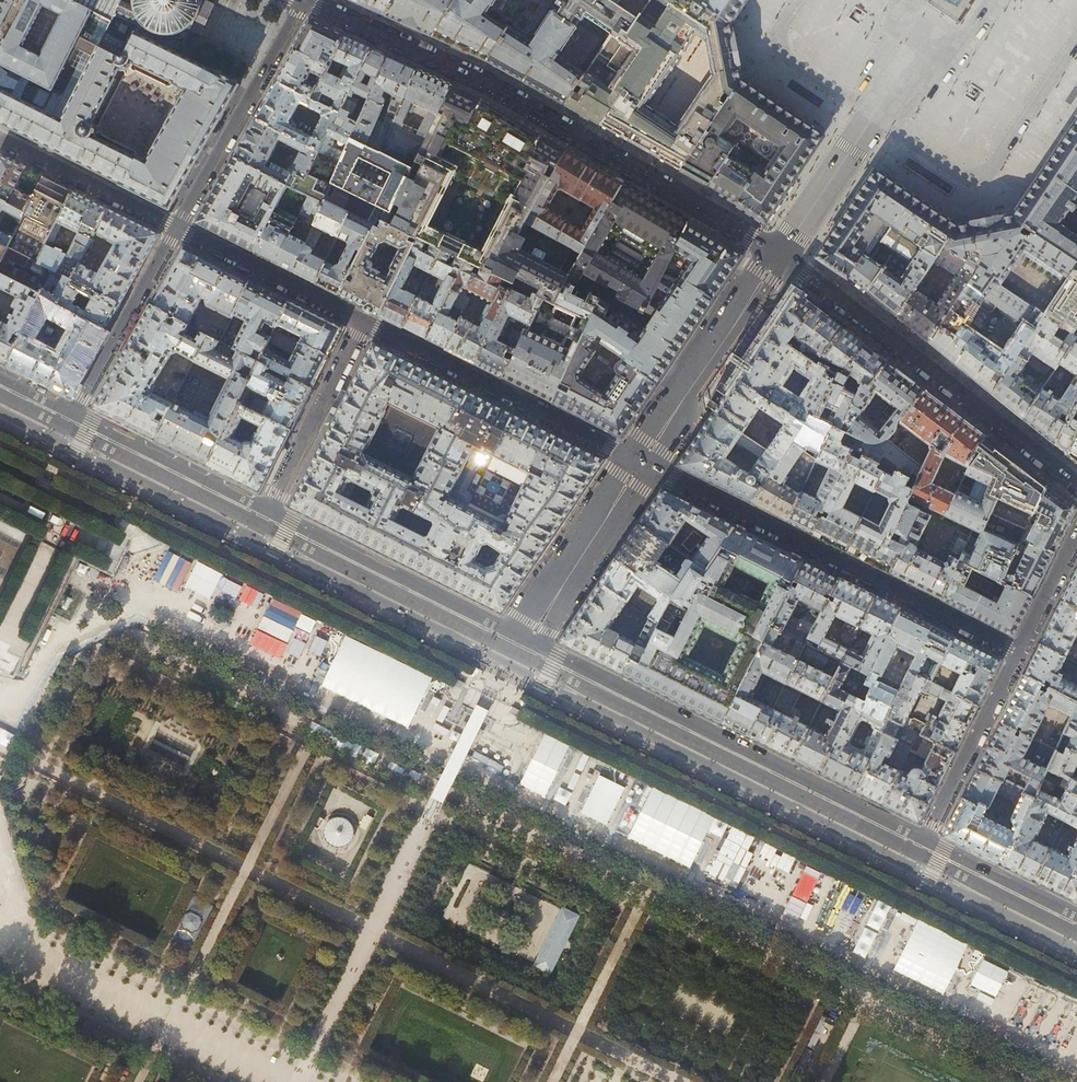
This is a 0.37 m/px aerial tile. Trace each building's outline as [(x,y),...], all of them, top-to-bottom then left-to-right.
[(130,43),(107,32),(112,20),(72,0),(29,0),(7,41),(3,38),(0,43),(0,65),(22,75),(12,96),(0,90),(0,123),(88,167),(121,184),(121,185),(169,209),(195,163),(198,165),(206,151),(215,134),(212,132),(238,86),(236,85),(238,81),(219,71),(217,73),(211,70),(176,52),(180,43),(180,42),(170,37),(165,47),(136,32),(130,43)] [(0,2),(0,28),(3,22),(15,0),(1,0),(0,2)] [(112,20),(115,13),(122,0),(72,0),(112,20)] [(183,43),(189,29),(201,34),(215,5),(205,0),(122,0),(115,13),(140,24),(136,32),(165,47),(170,37),(180,42),(183,43)] [(386,17),(395,0),(349,0),(369,9),(386,17)] [(433,38),(455,0),(395,0),(386,17),(408,27),(433,38)] [(486,62),(507,30),(485,15),(491,6),(492,6),(497,0),(455,0),(433,38),(468,54),(486,62)] [(504,71),(523,82),(572,9),(558,0),(536,35),(538,37),(534,43),(509,27),(507,30),(486,62),(504,71)] [(565,106),(585,74),(559,56),(584,17),(611,35),(618,39),(623,31),(628,34),(651,0),(578,0),(572,9),(523,82),(543,94),(565,106)] [(558,0),(572,9),(578,0),(558,0)] [(601,125),(618,135),(657,157),(680,170),(741,80),(739,70),(740,69),(736,52),(733,35),(732,35),(730,24),(691,1),(689,3),(685,0),(651,0),(628,34),(623,31),(618,39),(611,35),(596,57),(604,63),(607,59),(610,62),(601,75),(612,83),(609,87),(588,74),(596,62),(594,60),(585,74),(565,106),(581,115),(600,126),(601,125)] [(746,0),(685,0),(689,3),(691,1),(730,24),(745,3),(746,0)] [(957,8),(963,0),(944,0),(957,8)] [(301,37),(293,51),(328,69),(343,37),(325,29),(309,22),(302,36),(301,37)] [(310,99),(339,113),(371,50),(356,43),(343,37),(328,69),(323,78),(316,89),(310,99)] [(381,153),(416,70),(403,64),(378,53),(371,50),(339,113),(320,152),(318,156),(338,166),(350,138),(381,153)] [(285,66),(276,82),(310,99),(316,89),(306,84),(312,72),(323,78),(328,69),(293,51),(285,66)] [(415,163),(453,87),(454,86),(437,79),(416,70),(381,153),(412,168),(415,163)] [(692,177),(708,186),(735,146),(761,164),(791,184),(823,137),(822,136),(812,128),(797,119),(762,94),(741,80),(680,170),(692,177)] [(339,113),(310,99),(276,82),(266,99),(255,119),(320,152),(339,113)] [(566,151),(549,141),(515,120),(481,100),(453,87),(415,163),(422,166),(414,182),(407,179),(395,206),(401,209),(392,227),(418,239),(442,251),(452,255),(458,258),(466,262),(512,285),(516,286),(519,280),(540,292),(537,297),(543,299),(554,304),(565,282),(582,253),(526,222),(566,151)] [(318,156),(320,152),(255,119),(244,138),(233,158),(287,186),(293,174),(305,181),(308,175),(318,156)] [(1058,148),(1028,193),(1013,216),(1010,217),(1076,262),(1076,237),(1069,232),(1069,231),(1067,229),(1066,230),(1059,224),(1062,221),(1065,216),(1065,214),(1068,210),(1072,212),(1076,206),(1073,203),(1076,198),(1076,120),(1060,145),(1058,148)] [(330,186),(323,203),(293,272),(317,284),(339,295),(377,219),(386,224),(395,206),(407,179),(412,168),(381,153),(350,138),(338,166),(330,186)] [(721,193),(736,201),(761,164),(735,146),(708,186),(721,193)] [(622,185),(612,179),(596,169),(577,157),(566,151),(526,222),(582,253),(622,185)] [(25,212),(43,176),(24,167),(0,155),(0,199),(25,212)] [(226,238),(254,252),(287,186),(233,158),(215,189),(196,223),(226,238)] [(765,221),(766,222),(791,184),(761,164),(736,201),(735,203),(749,212),(764,222),(765,221)] [(874,172),(843,219),(868,237),(876,226),(888,234),(913,197),(894,184),(876,171),(875,172),(874,172)] [(330,186),(308,175),(305,181),(293,174),(287,186),(323,203),(330,186)] [(58,184),(43,176),(25,212),(21,220),(17,227),(14,226),(11,232),(14,233),(12,238),(7,247),(31,259),(36,261),(72,191),(58,184)] [(641,196),(622,185),(582,253),(565,282),(575,287),(588,295),(599,300),(610,306),(614,299),(644,314),(688,224),(667,211),(641,196)] [(272,261),(293,272),(323,203),(287,186),(254,252),(272,261)] [(89,200),(72,191),(36,261),(40,264),(42,259),(51,263),(49,268),(52,270),(58,273),(70,247),(62,243),(61,246),(52,241),(61,224),(78,233),(83,224),(96,230),(107,209),(89,200)] [(936,213),(913,197),(888,234),(881,245),(893,253),(925,275),(932,264),(943,248),(957,227),(937,214),(936,213)] [(1,212),(5,211),(21,220),(25,212),(0,199),(0,215),(1,212)] [(105,293),(106,293),(105,297),(120,304),(140,269),(159,235),(107,209),(96,230),(83,224),(78,233),(70,247),(58,273),(63,275),(72,280),(101,295),(103,290),(105,291),(105,292),(105,293)] [(982,221),(967,224),(968,225),(957,227),(943,248),(976,271),(967,285),(997,306),(1007,314),(1033,331),(1044,316),(1076,338),(1076,262),(1010,217),(1002,219),(1002,217),(982,221)] [(386,224),(377,219),(339,295),(358,305),(379,315),(418,239),(392,227),(386,224)] [(849,277),(867,292),(883,267),(873,260),(876,255),(862,246),(868,237),(843,219),(830,237),(825,247),(817,256),(818,257),(818,258),(829,266),(848,279),(849,277)] [(713,238),(688,224),(644,314),(614,299),(610,306),(599,300),(584,333),(640,371),(638,372),(656,385),(673,360),(702,317),(726,282),(743,256),(713,238)] [(7,247),(12,238),(0,233),(0,243),(7,247)] [(442,251),(418,239),(379,315),(391,321),(403,327),(418,298),(402,290),(414,266),(423,270),(420,277),(427,280),(430,274),(442,251)] [(8,248),(7,247),(0,243),(0,264),(8,248)] [(161,286),(151,304),(193,328),(197,319),(193,317),(202,298),(206,300),(206,301),(207,306),(231,318),(233,315),(250,281),(224,268),(183,247),(161,286)] [(6,366),(34,380),(67,396),(68,397),(69,396),(73,388),(92,354),(106,330),(59,303),(62,297),(54,294),(63,275),(58,273),(52,270),(43,287),(37,278),(14,267),(15,263),(27,268),(31,259),(8,248),(0,264),(0,273),(33,289),(37,292),(41,293),(10,357),(6,366)] [(911,328),(928,342),(967,285),(976,271),(943,248),(932,264),(939,268),(940,266),(956,277),(936,305),(928,299),(935,288),(929,284),(926,288),(919,284),(897,317),(911,328)] [(413,332),(426,339),(451,291),(466,262),(458,258),(454,264),(448,262),(452,255),(442,251),(430,274),(440,279),(427,303),(425,302),(430,292),(423,288),(418,298),(403,327),(413,332)] [(879,302),(897,317),(919,284),(925,275),(893,253),(883,267),(867,292),(879,302)] [(458,323),(459,323),(446,349),(458,355),(474,363),(512,285),(466,262),(451,291),(458,295),(456,299),(467,305),(458,323)] [(6,366),(10,357),(41,293),(37,292),(34,297),(30,295),(33,289),(0,273),(0,290),(7,293),(7,292),(17,296),(12,307),(7,316),(0,312),(0,363),(6,366)] [(113,316),(120,304),(105,297),(101,295),(72,280),(62,297),(59,303),(106,330),(113,316)] [(263,352),(275,329),(289,301),(269,291),(250,281),(233,315),(246,321),(232,348),(259,362),(263,352)] [(526,389),(552,402),(584,333),(599,300),(588,295),(585,301),(571,294),(575,287),(565,282),(554,304),(554,305),(581,317),(576,328),(571,326),(566,337),(571,340),(567,350),(527,331),(527,332),(524,331),(522,334),(502,377),(526,389)] [(490,371),(502,377),(522,334),(516,331),(515,331),(514,332),(513,333),(511,333),(511,334),(510,335),(511,337),(510,340),(509,341),(509,342),(510,344),(508,347),(496,341),(509,316),(526,325),(523,330),(524,331),(527,332),(527,331),(543,299),(537,297),(516,286),(512,285),(474,363),(490,371)] [(991,393),(1017,355),(1026,361),(1026,362),(1032,354),(1056,370),(1076,338),(1044,316),(1033,331),(1007,314),(1003,319),(1004,325),(1011,330),(1012,329),(1019,334),(1004,356),(962,327),(977,304),(981,307),(980,309),(987,314),(993,312),(997,306),(967,285),(928,342),(960,368),(991,393)] [(435,343),(446,349),(459,323),(458,323),(467,305),(456,299),(458,295),(451,291),(426,339),(435,343)] [(803,299),(798,296),(793,292),(746,362),(735,379),(803,425),(790,444),(803,451),(806,446),(813,448),(811,454),(817,458),(832,427),(839,430),(856,395),(831,382),(839,374),(819,363),(817,365),(809,359),(806,357),(787,344),(803,323),(797,316),(793,314),(803,299)] [(822,314),(803,299),(793,314),(797,316),(803,323),(787,344),(806,357),(812,349),(815,352),(809,359),(817,365),(819,363),(822,358),(842,331),(822,315),(822,314)] [(310,311),(289,301),(275,329),(298,341),(328,356),(335,343),(342,328),(310,311)] [(122,424),(155,440),(157,436),(159,431),(176,397),(179,391),(172,388),(169,389),(164,399),(150,392),(171,354),(177,351),(194,361),(207,335),(193,328),(151,304),(127,347),(98,400),(95,405),(93,408),(92,409),(93,409),(98,411),(122,424)] [(887,363),(886,362),(885,362),(865,347),(842,331),(822,358),(842,371),(840,375),(839,374),(831,382),(856,395),(861,383),(869,387),(887,363)] [(619,436),(621,437),(634,418),(656,385),(638,372),(640,371),(584,333),(552,402),(592,422),(619,436)] [(182,454),(206,466),(211,457),(238,404),(259,362),(232,348),(207,335),(194,361),(229,379),(208,421),(185,409),(188,404),(176,397),(159,431),(157,436),(155,440),(182,454)] [(1055,444),(1076,394),(1076,338),(1056,370),(1047,383),(1055,389),(1056,390),(1062,389),(1062,387),(1071,373),(1076,376),(1060,401),(1051,396),(1053,393),(1050,391),(1048,393),(1042,390),(1023,418),(1035,429),(1055,444)] [(320,373),(328,356),(298,341),(286,363),(263,352),(259,362),(269,367),(274,369),(312,389),(320,373)] [(330,426),(289,508),(324,525),(417,572),(448,588),(455,576),(481,525),(537,563),(560,528),(606,460),(476,395),(372,342),(356,375),(330,426)] [(1005,404),(1023,418),(1042,390),(1047,383),(1044,381),(1039,387),(1035,385),(1034,387),(1030,385),(1033,381),(1033,379),(1030,377),(1028,377),(1025,381),(1017,376),(1023,367),(1022,366),(1026,361),(1017,355),(991,393),(1005,404)] [(309,394),(312,389),(274,369),(271,375),(266,372),(269,367),(259,362),(238,404),(242,405),(249,389),(264,397),(264,399),(264,401),(264,404),(266,406),(262,415),(291,430),(309,394)] [(898,422),(898,421),(922,390),(904,376),(887,363),(869,387),(861,383),(856,395),(839,430),(843,432),(851,435),(863,441),(870,442),(875,443),(881,442),(887,439),(891,436),(894,432),(896,428),(898,422)] [(721,400),(712,413),(780,459),(790,444),(803,425),(735,379),(721,400)] [(917,481),(909,498),(946,515),(955,495),(931,483),(945,454),(968,467),(970,466),(980,452),(976,449),(984,437),(960,420),(953,414),(945,408),(924,392),(925,392),(922,390),(898,421),(898,422),(933,446),(930,451),(923,467),(887,439),(881,442),(875,443),(870,442),(863,441),(862,444),(864,448),(865,451),(864,454),(863,456),(878,464),(880,459),(897,466),(895,471),(917,481)] [(1055,444),(1076,462),(1076,463),(1076,394),(1055,444)] [(238,404),(211,457),(206,466),(239,482),(258,492),(259,493),(260,492),(262,487),(265,483),(278,456),(291,430),(262,415),(242,405),(238,404)] [(677,466),(694,475),(711,483),(761,509),(787,522),(801,492),(816,461),(817,458),(811,454),(803,451),(790,444),(780,459),(712,413),(694,440),(677,466)] [(799,528),(812,535),(849,457),(850,455),(852,456),(854,452),(862,456),(863,456),(864,454),(865,451),(864,448),(862,444),(863,441),(851,435),(850,438),(855,440),(854,446),(850,447),(848,449),(842,446),(840,441),(843,432),(839,430),(832,427),(817,458),(816,461),(830,469),(824,480),(821,479),(816,490),(819,491),(815,499),(801,492),(787,522),(799,528)] [(989,441),(984,437),(976,449),(980,452),(970,466),(983,473),(985,467),(993,470),(990,476),(1004,482),(990,514),(1025,530),(1046,485),(1032,473),(1012,458),(989,441)] [(827,542),(845,551),(862,518),(842,509),(855,483),(874,493),(875,492),(886,467),(878,464),(863,456),(862,456),(859,461),(849,457),(812,535),(827,542)] [(983,529),(990,514),(1004,482),(990,476),(993,470),(985,467),(983,473),(970,466),(968,467),(965,474),(989,486),(981,502),(958,490),(955,495),(946,515),(981,533),(983,529)] [(865,561),(889,573),(899,553),(887,547),(890,540),(892,536),(909,500),(909,498),(917,481),(895,471),(886,467),(875,492),(888,499),(890,504),(879,526),(862,518),(845,551),(865,561)] [(954,487),(958,489),(965,474),(961,473),(954,487)] [(1063,498),(1046,485),(1025,530),(1019,545),(1002,582),(1032,597),(1043,575),(1065,531),(1076,509),(1076,507),(1063,498)] [(641,519),(638,524),(706,569),(735,526),(700,508),(661,488),(641,519)] [(927,593),(940,599),(970,538),(958,532),(947,555),(949,556),(947,561),(943,563),(935,559),(936,557),(924,552),(923,553),(917,550),(915,546),(931,516),(916,508),(917,504),(909,500),(892,536),(895,537),(898,534),(901,536),(897,543),(890,540),(887,547),(899,553),(889,573),(914,586),(927,593)] [(629,537),(614,558),(672,597),(684,603),(706,569),(638,524),(629,537)] [(469,598),(502,615),(518,591),(537,563),(481,525),(455,576),(448,588),(469,598)] [(676,702),(721,724),(771,625),(804,560),(788,553),(754,535),(735,526),(706,569),(684,603),(690,606),(675,637),(657,628),(639,664),(630,660),(622,675),(640,684),(676,702)] [(955,606),(972,615),(989,580),(1000,585),(1002,582),(1019,545),(983,529),(981,533),(978,541),(970,538),(940,599),(955,606)] [(612,561),(598,583),(658,623),(672,597),(614,558),(612,561)] [(771,625),(806,643),(839,578),(823,570),(804,560),(771,625)] [(1061,600),(1076,609),(1076,569),(1070,583),(1061,600)] [(855,586),(839,578),(806,643),(812,646),(815,641),(820,643),(819,645),(816,644),(814,647),(842,661),(848,649),(824,637),(835,615),(846,620),(844,624),(845,627),(856,633),(856,632),(874,596),(855,586)] [(988,623),(1013,635),(1023,616),(1032,597),(1002,582),(1000,585),(989,580),(972,615),(988,623)] [(591,659),(622,675),(630,660),(639,664),(657,628),(675,637),(690,606),(684,603),(672,597),(658,623),(598,583),(575,617),(557,642),(591,659)] [(886,602),(874,596),(856,632),(860,634),(863,628),(876,635),(873,641),(870,640),(865,651),(867,652),(864,657),(858,654),(859,651),(850,645),(848,649),(842,661),(869,675),(870,673),(901,610),(886,602)] [(1039,644),(1064,657),(1076,631),(1076,609),(1061,600),(1050,622),(1039,644)] [(941,662),(954,636),(942,630),(916,617),(901,610),(870,673),(899,688),(908,672),(909,670),(932,682),(941,662)] [(806,643),(771,625),(721,724),(738,733),(756,742),(806,643)] [(977,648),(954,636),(941,662),(961,673),(952,692),(978,706),(988,685),(1000,660),(977,648)] [(772,750),(792,760),(809,726),(800,722),(800,720),(799,718),(800,715),(799,710),(794,707),(802,691),(822,701),(842,661),(814,647),(812,646),(806,643),(756,742),(772,750)] [(1024,675),(1044,686),(1046,681),(1052,684),(1049,688),(1076,702),(1076,678),(1074,684),(1061,678),(1062,676),(1062,675),(1058,673),(1065,657),(1064,657),(1039,644),(1032,658),(1024,675)] [(1070,660),(1068,665),(1076,670),(1076,663),(1070,660)] [(806,767),(819,774),(869,675),(842,661),(822,701),(831,706),(829,710),(819,706),(809,726),(792,760),(806,767)] [(899,688),(886,717),(955,752),(964,733),(978,706),(952,692),(932,682),(909,670),(908,672),(899,688)] [(899,688),(870,673),(869,675),(819,774),(837,783),(855,792),(885,732),(881,730),(886,717),(899,688)] [(1000,722),(1031,738),(1048,705),(1072,716),(1076,704),(1076,702),(1049,688),(1044,686),(1024,675),(1010,702),(1000,722)] [(900,814),(919,823),(948,764),(955,752),(886,717),(881,730),(885,732),(912,746),(909,750),(927,759),(922,769),(919,768),(917,767),(914,768),(911,770),(908,775),(899,771),(882,805),(900,814)] [(988,747),(977,769),(1001,782),(1002,782),(1009,768),(1021,773),(1020,774),(1021,775),(1022,774),(1027,776),(1025,780),(1028,781),(1024,789),(1006,780),(1004,784),(1033,798),(1043,779),(1046,770),(1022,758),(1031,738),(1000,722),(988,747)] [(1070,722),(1059,745),(1076,753),(1076,725),(1070,722)] [(869,799),(882,805),(899,771),(909,750),(912,746),(885,732),(855,792),(869,799)] [(1035,752),(1051,760),(1056,750),(1040,742),(1035,752)] [(1071,777),(1076,764),(1076,753),(1059,745),(1056,750),(1051,760),(1046,770),(1043,779),(1055,785),(1057,781),(1049,776),(1050,772),(1069,781),(1066,787),(1062,784),(1060,787),(1062,788),(1076,796),(1076,779),(1071,777)] [(967,789),(962,798),(987,809),(995,793),(1001,782),(977,769),(967,789)] [(1016,873),(1034,881),(1050,848),(1051,847),(1055,838),(1051,836),(1047,842),(1049,843),(1047,847),(1033,840),(1047,812),(1064,821),(1076,796),(1062,788),(1056,799),(1050,795),(1055,785),(1043,779),(1033,798),(1011,845),(1008,844),(1003,854),(998,864),(1006,868),(1016,873)] [(971,850),(998,864),(1003,854),(1008,844),(1011,845),(1033,798),(1004,784),(1002,782),(1001,782),(995,793),(1002,796),(1004,793),(1019,801),(1010,820),(1008,819),(1007,820),(999,816),(997,820),(999,821),(997,823),(984,817),(984,816),(986,816),(988,812),(987,811),(987,809),(962,798),(953,816),(943,836),(971,850)] [(1076,796),(1064,821),(1076,827),(1076,796)] [(330,822),(327,826),(325,830),(325,835),(326,840),(329,844),(334,846),(338,848),(343,847),(347,845),(351,842),(353,838),(354,833),(353,829),(351,825),(348,821),(344,819),(339,819),(334,819),(330,822)] [(1034,881),(1057,893),(1076,903),(1076,833),(1071,845),(1073,846),(1068,857),(1059,852),(1059,851),(1051,847),(1050,848),(1034,881)] [(170,938),(193,949),(213,907),(190,896),(170,938)] [(460,901),(460,909),(471,909),(472,902),(460,901)] [(551,976),(552,974),(581,916),(563,907),(562,909),(534,965),(533,967),(551,976)]
